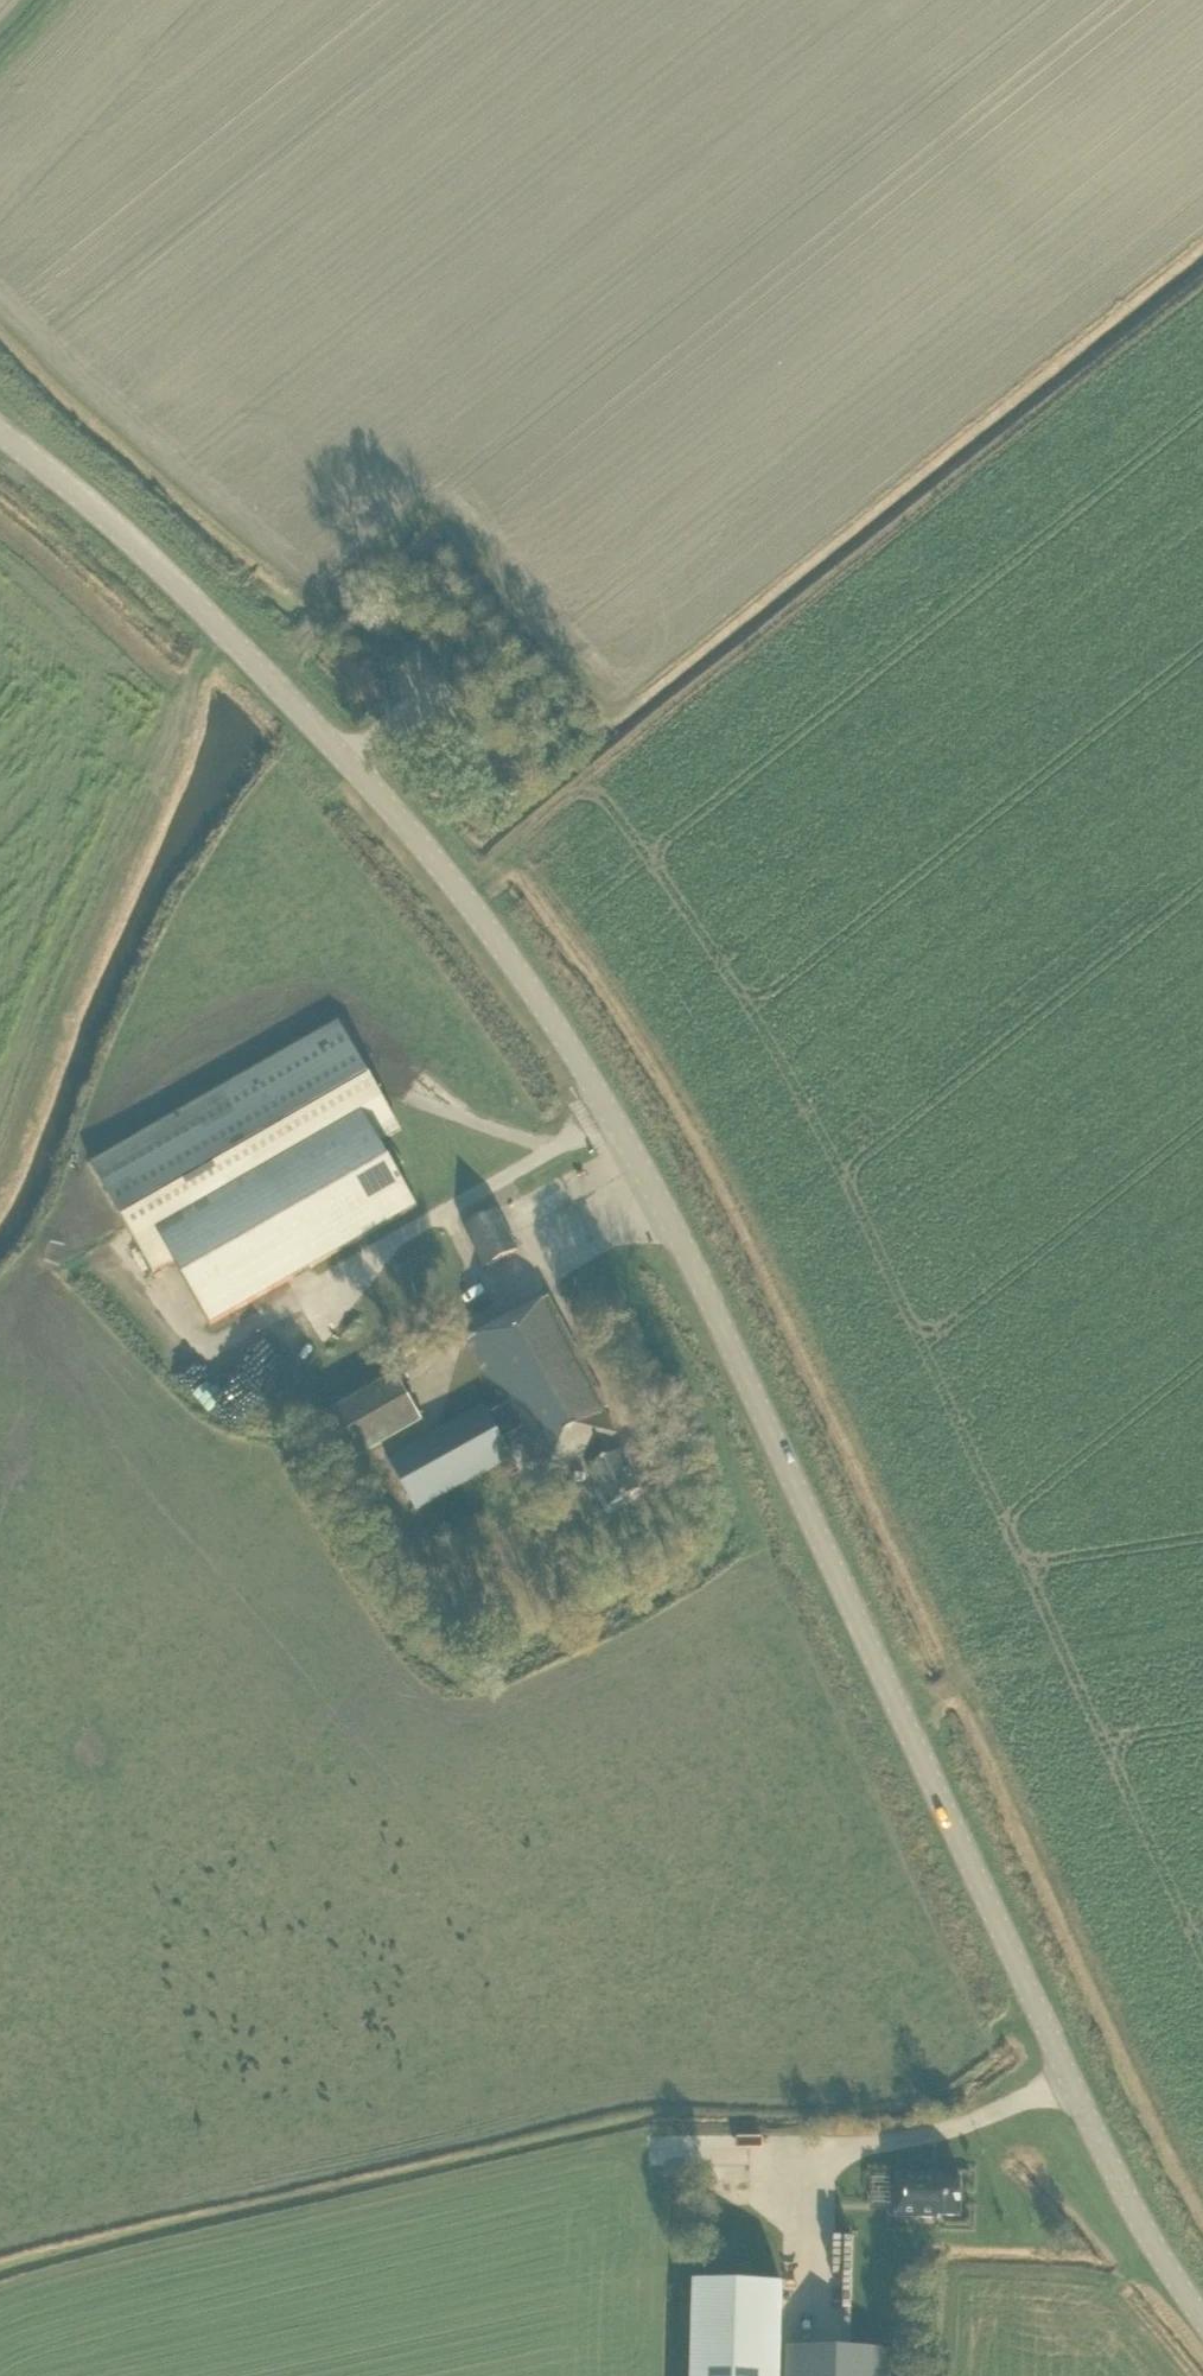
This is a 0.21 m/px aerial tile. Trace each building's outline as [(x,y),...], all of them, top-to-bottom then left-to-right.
[(401,1130),(339,1021),(91,1163),(153,1272),(174,1260),(211,1325),(417,1207),(380,1142),(401,1130)] [(464,1227),(485,1267),(517,1251),(496,1210),(464,1227)] [(505,1405),(489,1414),(484,1406),(388,1460),(416,1510),(512,1455),(503,1438),(518,1431),(543,1475),(597,1445),(605,1459),(589,1468),(610,1506),(640,1490),(611,1438),(617,1435),(603,1409),(608,1406),(549,1297),(469,1341),(505,1405)] [(316,1421),(342,1466),(423,1421),(397,1375),(316,1421)] [(940,2219),(940,2216),(961,2217),(961,2179),(941,2179),(941,2176),(897,2175),(896,2218),(940,2219)] [(782,2284),(693,2282),(692,2375),(780,2375),(782,2284)] [(889,2349),(787,2347),(787,2375),(888,2375),(889,2349)]
